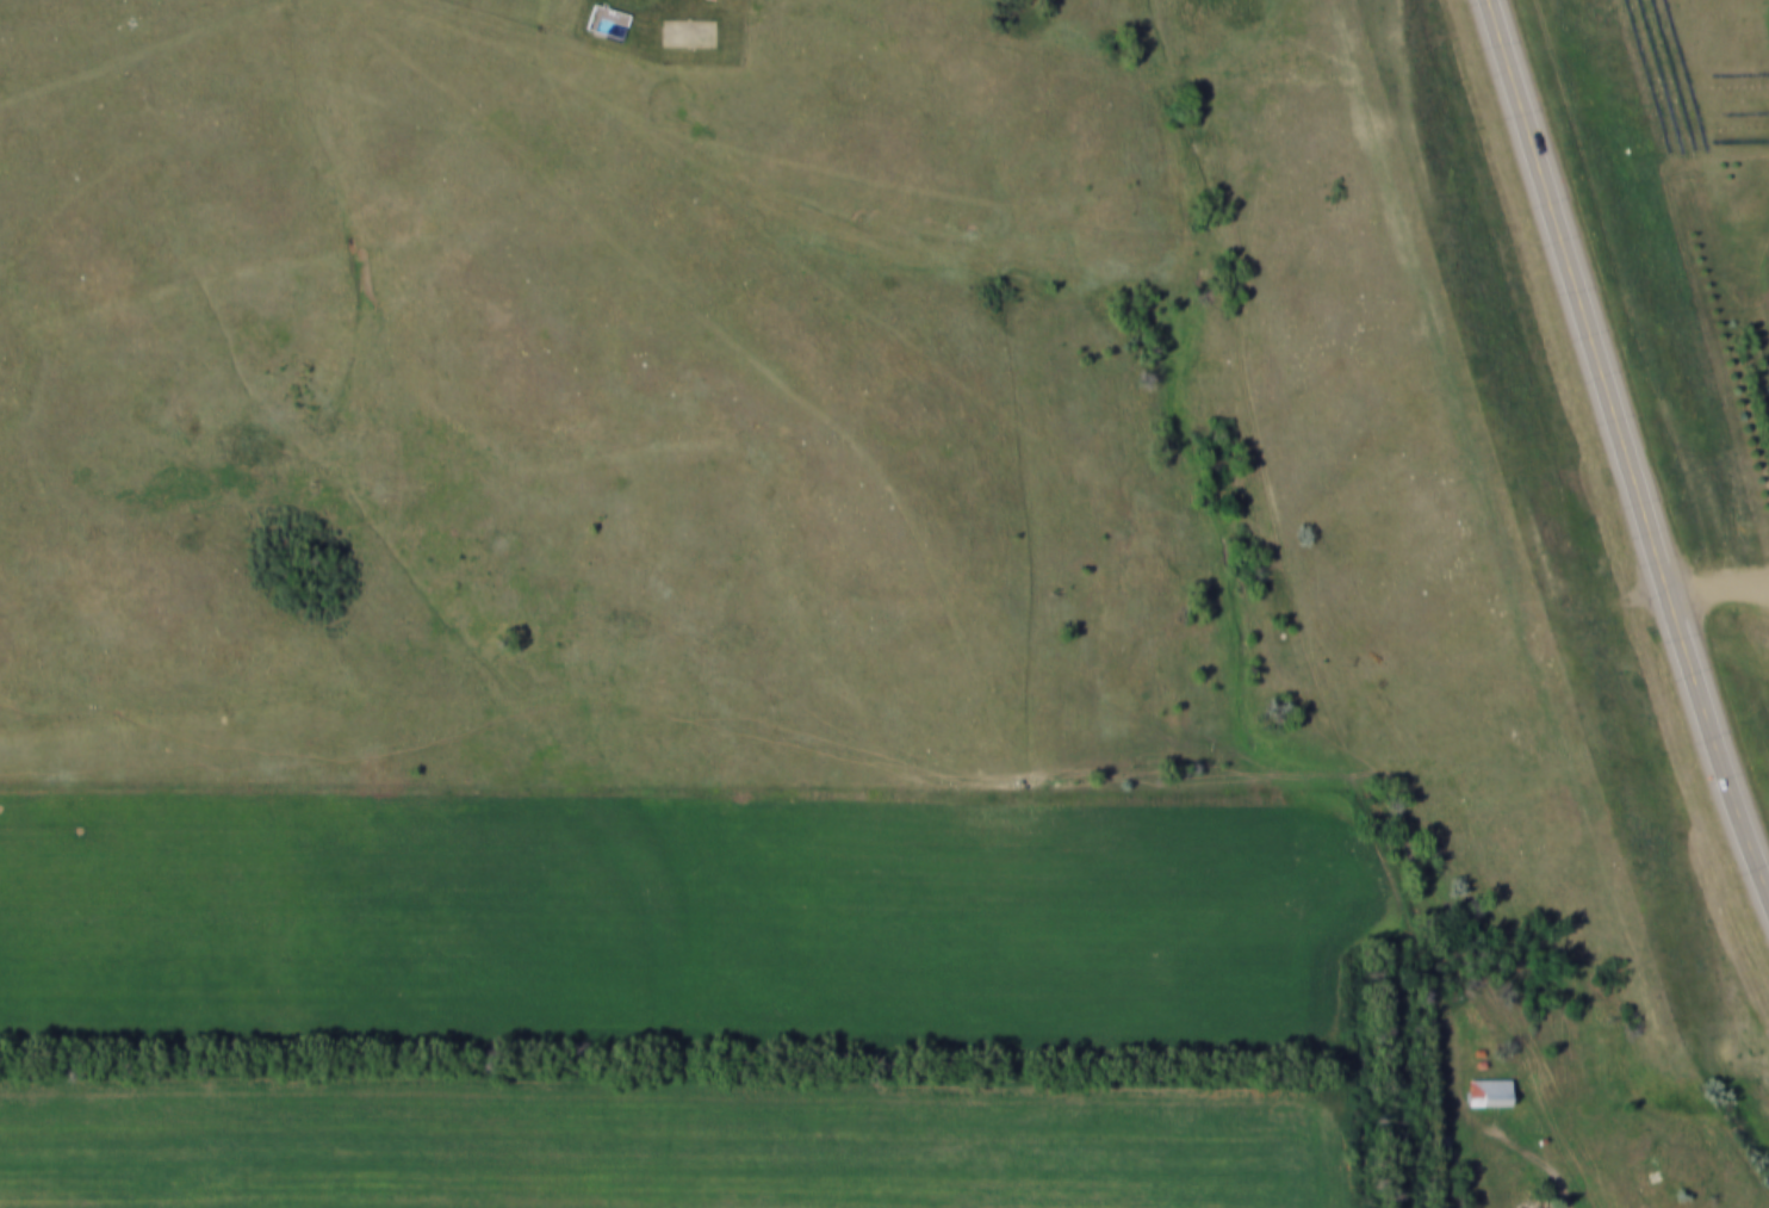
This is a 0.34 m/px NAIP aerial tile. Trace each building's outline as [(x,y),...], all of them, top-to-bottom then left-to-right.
[(1513,1079),(1470,1079),(1470,1106),(1513,1106),(1513,1079)]
